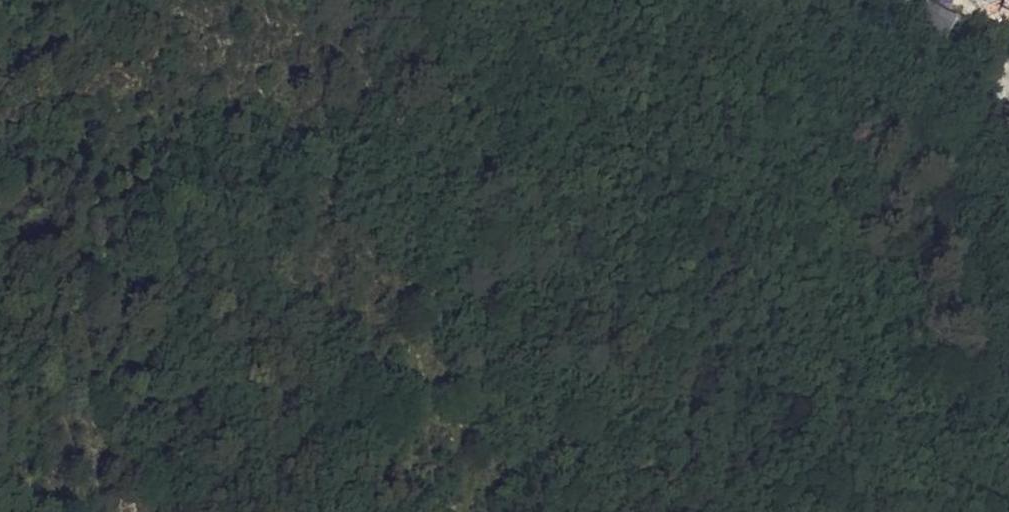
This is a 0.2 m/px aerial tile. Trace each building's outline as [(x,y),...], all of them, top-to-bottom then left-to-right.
[(957,18),(928,2),(916,22),(946,38),(957,18)]
